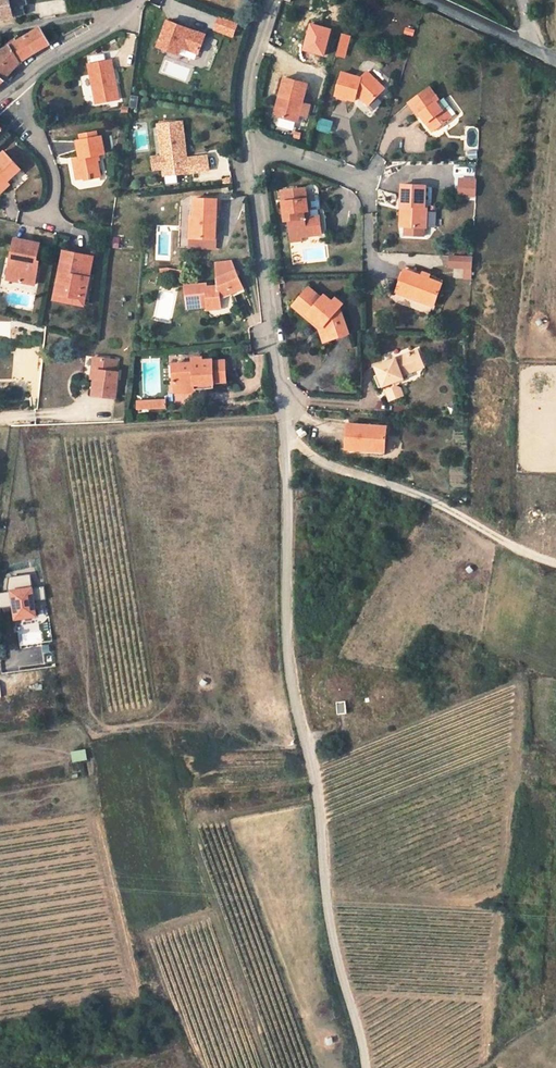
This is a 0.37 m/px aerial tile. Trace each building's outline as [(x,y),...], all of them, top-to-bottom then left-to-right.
[(28,4),(27,0),(0,0),(0,12),(2,20),(14,17),(12,8),(24,5),(28,4)] [(26,14),(24,5),(12,8),(14,17),(26,14)] [(233,36),(238,23),(220,16),(215,29),(233,36)] [(205,35),(168,21),(158,46),(179,54),(182,47),(198,53),(205,35)] [(330,30),(310,24),(302,50),(323,56),(330,30)] [(413,36),(415,28),(405,26),(403,33),(413,36)] [(36,52),(50,44),(41,27),(40,27),(11,46),(20,63),(36,52)] [(350,36),(342,34),(338,47),(346,50),(350,36)] [(4,80),(7,78),(20,63),(11,46),(0,53),(0,77),(4,80)] [(346,50),(338,47),(336,55),(344,57),(346,50)] [(110,59),(89,65),(98,104),(119,98),(110,59)] [(381,81),(386,76),(377,67),(372,72),(381,81)] [(355,101),(357,94),(360,95),(360,96),(369,105),(385,88),(368,72),(362,78),(343,73),(336,95),(355,101)] [(303,103),(308,84),(285,78),(280,97),(284,98),(279,117),(298,122),(300,115),(303,103)] [(431,88),(410,103),(419,116),(421,115),(433,131),(457,114),(445,97),(440,101),(431,88)] [(284,98),(280,97),(275,116),(279,117),(284,98)] [(303,103),(300,115),(308,117),(311,105),(303,103)] [(320,117),(316,130),(330,134),(334,121),(320,117)] [(186,154),(182,122),(158,124),(162,157),(163,169),(164,175),(209,170),(207,156),(183,159),(183,154),(186,154)] [(477,146),(480,128),(471,126),(468,145),(477,146)] [(83,156),(79,158),(83,177),(90,176),(91,181),(103,178),(98,153),(105,151),(102,136),(80,141),(83,156)] [(5,152),(0,156),(0,189),(21,169),(5,152)] [(163,169),(162,157),(152,158),(154,170),(163,169)] [(484,197),(485,184),(466,182),(465,196),(484,197)] [(405,206),(404,226),(405,226),(425,227),(426,227),(427,206),(424,206),(425,186),(403,185),(402,206),(405,206)] [(310,186),(286,190),(290,216),(295,216),(297,230),(303,229),(304,236),(326,233),(323,215),(306,218),(305,210),(313,208),(310,186)] [(191,216),(190,237),(216,238),(217,199),(198,199),(198,216),(191,216)] [(425,227),(405,226),(405,235),(424,236),(425,227)] [(216,238),(190,237),(190,248),(216,249),(216,238)] [(40,244),(15,239),(12,256),(15,257),(11,276),(21,278),(20,282),(35,284),(40,261),(37,261),(40,244)] [(89,277),(81,276),(85,255),(64,251),(56,293),(81,298),(83,288),(87,288),(89,277)] [(85,255),(81,276),(89,277),(90,274),(93,256),(85,255)] [(480,269),(480,259),(461,258),(461,269),(480,269)] [(206,284),(186,286),(187,308),(208,306),(208,309),(221,308),(219,294),(231,289),(242,285),(232,260),(216,262),(218,286),(207,287),(206,284)] [(180,277),(182,270),(168,267),(161,268),(162,275),(169,274),(180,277)] [(433,281),(415,271),(404,294),(439,313),(449,295),(431,285),(433,281)] [(56,293),(54,299),(88,305),(94,274),(90,274),(89,277),(87,288),(83,288),(81,298),(56,293)] [(242,285),(231,289),(234,296),(244,291),(242,285)] [(329,301),(315,289),(302,304),(320,323),(323,319),(330,325),(336,342),(354,336),(346,309),(333,296),(329,301)] [(0,320),(0,338),(9,338),(10,320),(0,320)] [(95,378),(93,393),(117,396),(119,371),(115,370),(117,356),(93,353),(90,377),(95,378)] [(179,372),(177,372),(178,390),(191,389),(191,384),(216,382),(216,379),(226,378),(225,357),(204,356),(204,355),(194,354),(193,362),(190,363),(188,360),(178,363),(179,372)] [(398,364),(397,362),(382,368),(385,377),(383,379),(386,389),(407,382),(406,376),(426,368),(421,355),(398,364)] [(394,402),(406,399),(403,391),(391,395),(394,402)] [(167,406),(166,398),(140,399),(140,408),(167,406)] [(369,451),(370,446),(388,447),(389,428),(351,425),(349,449),(369,451)] [(369,454),(388,456),(388,447),(370,446),(369,451),(369,454)] [(43,588),(32,589),(32,588),(31,589),(29,576),(5,579),(7,592),(10,592),(10,593),(0,594),(0,606),(0,607),(11,606),(13,620),(36,617),(34,600),(44,599),(43,588)] [(336,701),(337,713),(346,712),(345,700),(336,701)] [(85,749),(70,751),(72,761),(86,759),(85,749)]
